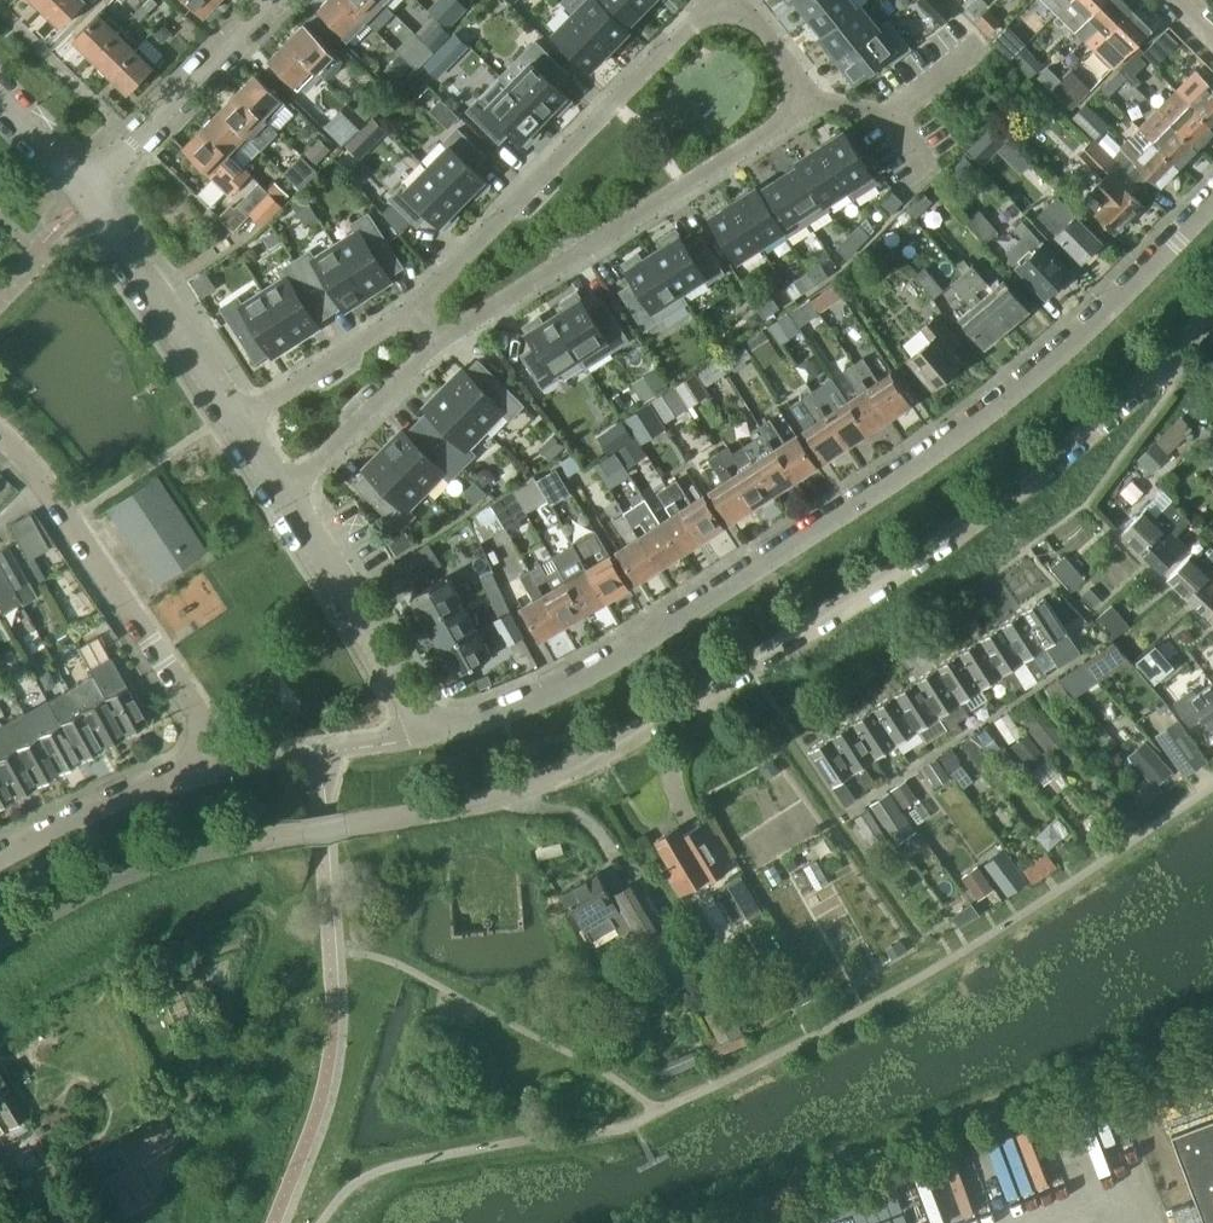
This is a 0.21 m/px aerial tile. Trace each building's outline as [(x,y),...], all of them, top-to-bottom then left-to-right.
[(42,7),(49,14),(49,17),(56,24),(59,24),(61,25),(86,0),(49,0),(42,7)] [(200,15),(201,14),(204,14),(210,8),(211,4),(215,0),(185,0),(200,15)] [(342,0),(329,0),(328,0),(326,0),(320,7),(320,9),(318,11),(347,39),(364,21),(342,0)] [(382,3),(379,0),(342,0),(364,21),(374,31),(392,13),(382,3)] [(596,0),(585,0),(572,13),(609,49),(627,31),(596,0)] [(633,0),(596,0),(627,31),(628,30),(625,27),(642,9),(633,0)] [(642,9),(651,0),(633,0),(642,9)] [(828,0),(795,0),(808,16),(828,0)] [(861,7),(861,6),(857,9),(850,0),(828,0),(808,16),(824,36),(821,38),(821,39),(861,7)] [(939,0),(919,0),(941,23),(952,13),(939,0)] [(989,5),(984,0),(967,0),(961,6),(974,20),(989,5)] [(1068,0),(1044,0),(1056,12),(1068,0)] [(1104,0),(1068,0),(1056,12),(1074,30),(1104,0)] [(1131,9),(1122,0),(1104,0),(1074,30),(1092,48),(1131,9)] [(449,5),(436,18),(448,29),(460,16),(449,5)] [(838,60),(878,27),(861,7),(821,39),(838,60)] [(1111,67),(1150,28),(1131,9),(1092,48),(1111,67)] [(91,56),(119,28),(101,10),(73,38),(81,46),(81,48),(88,55),(90,55),(91,56)] [(1000,23),(988,10),(975,22),(988,35),(1000,23)] [(609,49),(572,13),(553,33),(590,69),(609,49)] [(910,48),(887,20),(878,27),(838,60),(855,81),(886,55),(892,63),(910,48)] [(162,23),(153,33),(160,40),(164,41),(172,33),(162,23)] [(341,61),(304,25),(302,27),(300,27),(294,33),(294,35),(286,43),(315,71),(323,79),(325,78),(330,75),(337,68),(340,62),(341,61)] [(110,74),(137,46),(119,28),(91,56),(99,63),(99,66),(105,73),(108,72),(110,74)] [(1015,36),(1002,50),(1012,60),(1026,46),(1015,36)] [(430,52),(419,41),(410,52),(420,62),(430,52)] [(551,81),(563,69),(534,41),(501,75),(543,118),(553,108),(558,113),(571,100),(551,81)] [(315,71),(286,43),(278,51),(276,51),(269,58),(269,59),(267,62),(296,90),(315,71)] [(156,64),(137,46),(110,74),(117,81),(117,84),(123,90),(127,90),(128,92),(156,64)] [(1041,64),(1025,48),(1014,59),(1030,75),(1041,64)] [(1134,75),(1147,63),(1136,53),(1119,70),(1127,78),(1137,87),(1141,82),(1134,75)] [(395,81),(409,65),(397,54),(382,69),(395,81)] [(425,64),(417,73),(429,84),(437,75),(425,64)] [(1061,81),(1047,67),(1038,77),(1051,91),(1061,81)] [(1109,97),(1127,78),(1119,70),(1101,89),(1109,97)] [(1194,71),(1176,90),(1212,126),(1212,89),(1194,71)] [(284,103),(255,74),(253,76),(252,76),(245,82),(245,85),(237,93),(266,121),(284,103)] [(427,87),(414,75),(403,86),(416,98),(427,87)] [(543,118),(501,75),(500,76),(508,84),(487,105),(483,101),(471,114),(495,138),(507,126),(527,145),(539,132),(534,127),(543,118)] [(1077,102),(1077,97),(1068,87),(1058,97),(1070,109),(1077,102)] [(1176,90),(1158,108),(1197,147),(1212,131),(1212,126),(1176,90)] [(266,121),(237,93),(228,102),(226,102),(221,108),(220,110),(219,111),(248,139),(266,121)] [(1106,124),(1084,103),(1071,116),(1093,138),(1106,124)] [(358,126),(339,107),(321,125),(340,144),(358,126)] [(1197,147),(1158,108),(1139,128),(1179,166),(1197,147)] [(248,139),(219,111),(212,119),(209,119),(202,126),(202,129),(201,130),(229,158),(231,156),(248,139)] [(373,119),(365,128),(370,133),(377,133),(382,127),(373,119)] [(489,184),(469,165),(481,152),(456,128),(444,141),(448,145),(427,167),(461,201),(471,191),(476,196),(489,184)] [(1179,166),(1139,128),(1120,147),(1124,151),(1114,161),(1139,186),(1150,176),(1159,185),(1179,166)] [(249,174),(231,156),(229,158),(201,130),(182,149),(229,195),(249,174)] [(876,182),(843,131),(820,145),(848,189),(853,197),(876,182)] [(315,163),(328,150),(318,139),(305,152),(315,163)] [(1139,186),(1114,161),(1091,139),(1083,147),(1109,172),(1091,190),(1105,204),(1096,214),(1115,232),(1142,204),(1132,194),(1139,186)] [(848,189),(820,145),(798,160),(826,203),(848,189)] [(359,162),(346,148),(337,157),(350,171),(359,162)] [(799,164),(778,177),(801,213),(808,223),(830,209),(826,203),(798,160),(797,160),(799,164)] [(342,173),(331,162),(322,170),(332,181),(342,173)] [(461,201),(427,167),(405,189),(401,185),(389,198),(413,222),(425,210),(445,229),(457,216),(452,211),(461,201)] [(755,187),(754,188),(782,231),(786,237),(808,223),(801,213),(778,177),(757,191),(755,187)] [(1050,189),(1040,179),(1031,188),(1041,198),(1050,189)] [(274,182),(266,191),(269,194),(279,204),(287,195),(274,182)] [(258,184),(239,204),(250,214),(259,224),(279,204),(269,194),(266,191),(258,184)] [(1032,204),(1016,187),(1006,196),(1023,213),(1032,204)] [(782,231),(754,188),(732,202),(760,245),(782,231)] [(889,213),(901,201),(891,192),(880,204),(889,213)] [(307,205),(300,193),(290,203),(296,212),(307,205)] [(916,218),(932,202),(923,193),(907,209),(916,218)] [(1101,240),(1056,196),(1047,206),(1065,224),(1055,234),(1082,260),(1083,259),(1085,260),(1094,251),(1092,249),(1101,240)] [(760,245),(732,202),(709,216),(737,260),(760,245)] [(997,231),(979,212),(966,223),(984,243),(997,231)] [(401,266),(367,213),(351,224),(356,231),(335,244),(367,295),(383,285),(380,280),(401,266)] [(1070,275),(1043,246),(1044,245),(1022,221),(1014,229),(1021,238),(1006,252),(1009,256),(1008,257),(1008,259),(1008,260),(1008,262),(1009,263),(1010,264),(1012,265),(1014,265),(1015,264),(1016,263),(1047,296),(1070,275)] [(856,247),(868,235),(858,226),(846,237),(856,247)] [(722,272),(704,243),(689,252),(675,229),(660,239),(664,245),(652,252),(685,303),(685,302),(679,293),(704,277),(707,282),(722,272)] [(274,233),(263,239),(269,248),(279,242),(274,233)] [(846,257),(856,247),(846,237),(837,247),(846,257)] [(874,264),(889,251),(879,240),(865,254),(874,264)] [(367,295),(335,244),(314,258),(309,251),(294,260),(328,313),(349,300),(352,305),(367,295)] [(685,303),(652,252),(641,259),(637,253),(622,263),(636,286),(622,295),(644,329),(685,303)] [(1028,308),(1003,280),(992,289),(966,258),(955,267),(961,274),(1006,327),(1016,318),(1018,320),(1027,313),(1025,311),(1028,308)] [(328,313),(294,260),(279,270),(283,278),(262,291),(295,342),(311,332),(308,327),(328,313)] [(827,276),(819,264),(808,272),(815,283),(827,276)] [(943,290),(924,267),(914,276),(932,299),(943,290)] [(815,283),(808,272),(794,281),(801,292),(815,283)] [(1006,327),(961,274),(951,283),(971,307),(960,317),(984,346),(986,344),(988,346),(997,338),(995,336),(1006,327)] [(212,289),(204,275),(191,283),(199,297),(212,289)] [(834,285),(811,300),(819,311),(841,297),(834,285)] [(295,342),(262,291),(242,304),(237,297),(221,307),(255,361),(276,347),(279,352),(295,342)] [(627,340),(605,306),(591,315),(576,292),(561,302),(565,308),(553,315),(586,366),(627,340)] [(777,307),(770,296),(756,305),(763,317),(777,307)] [(818,314),(809,300),(790,313),(799,327),(818,314)] [(800,331),(787,314),(768,328),(780,345),(800,331)] [(586,366),(553,315),(542,322),(538,316),(523,326),(538,349),(523,358),(542,387),(557,377),(554,372),(579,357),(585,366),(586,366)] [(962,363),(949,349),(957,342),(935,316),(922,327),(932,338),(908,359),(933,388),(937,384),(942,385),(947,380),(948,376),(962,363)] [(772,345),(763,332),(748,342),(756,355),(772,345)] [(726,373),(751,357),(742,344),(718,360),(726,373)] [(641,347),(629,355),(639,371),(651,363),(641,347)] [(910,403),(890,373),(878,381),(863,358),(853,364),(890,420),(909,408),(907,405),(910,403)] [(522,405),(477,360),(459,378),(455,374),(442,388),(485,430),(502,412),(509,418),(522,405)] [(706,386),(726,373),(718,360),(697,373),(706,386)] [(890,420),(853,364),(843,371),(858,394),(847,401),(869,434),(890,420)] [(670,370),(662,375),(669,385),(680,378),(675,371),(670,370)] [(709,394),(696,374),(675,387),(688,408),(709,394)] [(869,434),(847,401),(836,408),(821,385),(811,391),(848,447),(869,434)] [(688,408),(675,387),(650,403),(664,424),(688,408)] [(485,430),(442,388),(429,401),(433,405),(416,422),(461,467),(474,454),(468,448),(485,430)] [(848,447),(811,391),(802,398),(817,421),(805,429),(825,459),(828,457),(829,460),(848,447)] [(663,428),(649,405),(624,420),(639,443),(663,428)] [(816,465),(797,434),(785,442),(770,419),(760,425),(796,481),(815,469),(813,467),(816,465)] [(461,467),(416,422),(399,440),(395,436),(382,449),(425,491),(442,474),(448,480),(461,467)] [(623,423),(616,428),(626,444),(633,440),(623,423)] [(796,481),(760,425),(750,431),(755,439),(744,447),(753,462),(774,495),(796,481)] [(610,448),(602,436),(583,448),(591,461),(610,448)] [(636,440),(616,452),(624,465),(644,453),(636,440)] [(1152,443),(1137,459),(1150,472),(1165,455),(1152,443)] [(774,495),(753,462),(744,447),(733,454),(728,446),(717,452),(753,508),(774,495)] [(425,491),(382,449),(369,462),(373,466),(355,484),(400,529),(414,515),(407,509),(425,491)] [(753,508),(717,452),(708,458),(723,482),(711,490),(731,520),(733,519),(734,520),(753,508)] [(572,455),(560,463),(568,476),(580,468),(572,455)] [(614,455),(598,464),(606,477),(622,467),(614,455)] [(567,490),(552,466),(538,475),(553,499),(567,490)] [(482,470),(475,474),(483,486),(494,478),(490,471),(482,470)] [(203,550),(155,477),(106,509),(155,582),(203,550)] [(722,526),(702,495),(690,503),(675,479),(666,485),(702,542),(721,530),(720,527),(722,526)] [(473,483),(463,493),(474,504),(485,494),(473,483)] [(537,506),(523,484),(511,492),(524,513),(537,506)] [(702,542),(666,485),(655,492),(671,516),(660,523),(681,555),(702,542)] [(524,513),(511,492),(491,504),(505,528),(521,528),(521,519),(526,516),(524,513)] [(634,506),(623,513),(659,569),(681,555),(660,523),(645,499),(634,506)] [(1140,552),(1180,512),(1170,502),(1155,517),(1145,508),(1121,533),(1140,552)] [(505,528),(491,504),(470,517),(482,543),(505,528)] [(1185,546),(1175,536),(1190,521),(1180,512),(1140,552),(1160,572),(1185,546)] [(47,548),(28,513),(6,525),(26,560),(47,548)] [(659,569),(623,513),(613,519),(629,543),(617,550),(637,581),(639,580),(640,581),(659,569)] [(594,532),(571,545),(606,602),(626,591),(625,589),(627,587),(594,532)] [(404,533),(388,544),(395,555),(411,544),(404,533)] [(606,602),(571,545),(562,551),(576,575),(565,582),(585,615),(606,602)] [(7,546),(0,550),(0,566),(12,588),(26,581),(7,546)] [(428,546),(399,564),(410,581),(439,563),(428,546)] [(1167,579),(1187,597),(1212,572),(1212,571),(1212,550),(1201,562),(1192,553),(1167,579)] [(1063,554),(1048,567),(1071,592),(1085,580),(1063,554)] [(585,615),(565,582),(557,568),(545,574),(539,564),(530,570),(563,628),(585,615)] [(12,588),(0,566),(0,611),(1,612),(20,602),(12,588)] [(563,628),(530,570),(519,577),(533,601),(521,608),(540,639),(542,638),(543,640),(563,628)] [(491,572),(479,577),(488,596),(499,590),(491,572)] [(1212,572),(1187,597),(1207,617),(1212,610),(1212,573),(1212,572)] [(461,601),(446,576),(411,596),(426,622),(461,601)] [(1110,601),(1089,580),(1074,595),(1095,616),(1110,601)] [(506,604),(499,590),(488,596),(495,609),(506,604)] [(1043,596),(1022,611),(1046,647),(1057,664),(1059,667),(1080,653),(1067,633),(1043,596)] [(476,628),(461,601),(426,622),(441,649),(476,628)] [(1127,625),(1112,608),(1097,621),(1111,638),(1127,625)] [(1022,611),(1001,624),(1024,661),(1037,681),(1046,675),(1044,672),(1057,664),(1046,647),(1022,611)] [(509,614),(495,623),(507,644),(521,636),(509,614)] [(1024,661),(1001,624),(979,638),(1003,675),(1014,691),(1022,685),(1011,669),(1024,661)] [(1123,654),(1147,632),(1139,624),(1116,645),(1123,654)] [(491,654),(476,628),(441,649),(456,674),(491,654)] [(1003,675),(979,638),(958,652),(981,689),(1003,675)] [(1126,664),(1112,644),(1093,657),(1108,677),(1126,664)] [(1150,650),(1135,663),(1151,681),(1166,668),(1150,650)] [(958,652),(936,666),(960,703),(967,714),(988,700),(981,689),(958,652)] [(145,722),(124,685),(123,685),(108,657),(86,670),(90,676),(122,734),(145,722)] [(936,666),(915,680),(939,716),(952,736),(962,729),(957,722),(968,715),(967,714),(960,703),(936,666)] [(30,696),(17,671),(6,677),(19,702),(30,696)] [(90,676),(68,688),(101,746),(122,734),(90,676)] [(939,716),(915,680),(894,694),(917,730),(939,716)] [(1172,703),(1188,726),(1201,716),(1212,733),(1212,688),(1211,685),(1195,696),(1191,690),(1172,703)] [(78,759),(101,746),(68,688),(46,701),(58,722),(57,722),(78,759)] [(917,730),(894,694),(872,708),(896,745),(917,730)] [(1036,711),(1028,699),(1012,709),(1020,722),(1036,711)] [(896,745),(872,708),(851,722),(875,758),(896,745)] [(1021,735),(1007,713),(994,721),(1008,743),(1021,735)] [(1177,720),(1156,736),(1186,776),(1206,761),(1177,720)] [(78,759),(57,722),(35,735),(56,772),(78,759)] [(851,722),(830,735),(854,772),(863,786),(874,779),(864,765),(875,758),(851,722)] [(983,754),(988,750),(976,733),(960,742),(983,773),(993,766),(983,754)] [(56,772),(35,735),(14,746),(35,784),(56,772)] [(854,772),(830,735),(808,750),(845,806),(855,800),(842,779),(854,772)] [(14,746),(0,754),(0,774),(13,796),(35,784),(14,746)] [(948,778),(935,759),(922,768),(935,787),(948,778)] [(0,774),(0,803),(13,796),(0,774)] [(1143,806),(1158,792),(1146,780),(1131,793),(1143,806)] [(916,798),(904,781),(891,790),(903,807),(916,798)] [(913,832),(887,793),(870,805),(896,844),(913,832)] [(884,836),(868,813),(854,822),(870,846),(884,836)] [(727,871),(699,824),(683,834),(679,827),(656,840),(674,872),(668,876),(679,895),(698,883),(700,887),(727,871)] [(1067,841),(1057,849),(1063,858),(1074,849),(1067,841)] [(1028,884),(1004,851),(985,865),(1008,898),(1028,884)] [(619,911),(597,874),(564,894),(592,941),(617,926),(611,916),(619,911)] [(663,931),(634,881),(613,893),(643,943),(663,931)] [(970,902),(961,909),(964,913),(962,915),(966,920),(977,912),(970,902)] [(900,942),(886,950),(890,959),(905,951),(900,942)] [(742,1034),(724,1005),(704,1017),(716,1039),(702,1044),(708,1059),(746,1045),(742,1034)] [(0,1076),(0,1113),(8,1125),(24,1115),(0,1076)] [(1171,1132),(1206,1222),(1212,1222),(1212,1117),(1171,1132)]
